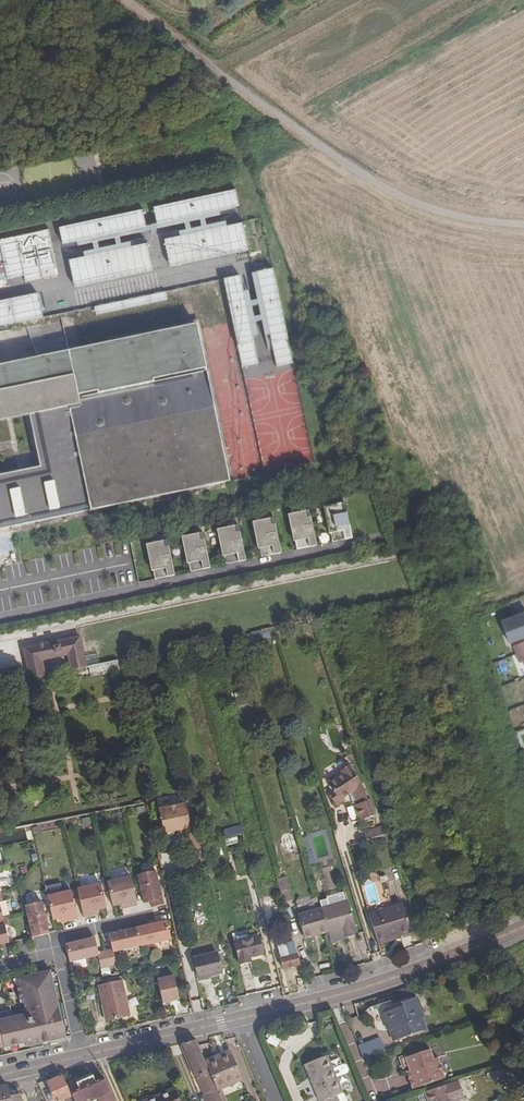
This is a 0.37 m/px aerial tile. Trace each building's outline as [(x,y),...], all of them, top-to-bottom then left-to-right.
[(236,185),(150,204),(154,223),(240,204),(236,185)] [(143,222),(139,207),(54,225),(57,241),(143,222)] [(244,218),(160,235),(166,265),(250,248),(244,218)] [(0,236),(0,288),(58,277),(48,227),(0,236)] [(129,242),(147,239),(145,230),(135,232),(136,236),(128,237),(129,242)] [(146,241),(67,257),(73,286),(152,270),(146,241)] [(271,267),(255,270),(274,365),(290,361),(271,267)] [(238,274),(220,278),(240,369),(258,365),(238,274)] [(0,298),(0,325),(41,317),(36,291),(0,298)] [(196,322),(66,349),(0,363),(0,410),(22,405),(36,468),(0,475),(0,529),(22,524),(83,512),(61,407),(77,404),(76,395),(205,368),(196,322)] [(82,407),(68,409),(89,511),(229,482),(207,375),(80,401),(82,407)] [(341,504),(322,508),(327,532),(339,530),(341,540),(349,538),(341,504)] [(306,511),(286,515),(291,540),(303,537),(306,547),(313,546),(306,511)] [(270,519),(250,523),(255,547),(268,545),(270,555),(277,553),(270,519)] [(234,526),(215,530),(220,555),(232,552),(234,562),(241,561),(234,526)] [(199,534),(179,538),(184,562),(196,559),(199,570),(206,568),(199,534)] [(163,541),(143,545),(148,570),(160,567),(162,577),(170,576),(163,541)] [(499,617),(506,639),(523,633),(523,609),(499,617)] [(78,635),(23,646),(30,678),(42,675),(39,660),(68,654),(71,669),(85,666),(78,635)] [(510,642),(516,659),(523,657),(523,638),(510,642)] [(119,670),(117,660),(88,666),(90,676),(119,670)] [(499,665),(501,672),(513,669),(511,662),(499,665)] [(359,784),(349,767),(326,784),(330,791),(326,794),(335,806),(343,801),(341,799),(347,794),(356,821),(370,816),(359,784)] [(185,828),(188,827),(183,803),(156,810),(161,833),(185,828)] [(374,837),(384,834),(381,826),(372,829),(374,837)] [(374,837),(372,829),(360,833),(363,841),(374,837)] [(243,833),(233,836),(236,845),(245,843),(243,833)] [(374,837),(363,841),(361,841),(363,847),(386,840),(384,834),(374,837)] [(154,869),(135,873),(142,902),(150,901),(151,908),(162,905),(154,869)] [(105,881),(111,905),(119,903),(126,902),(127,906),(128,906),(135,904),(128,875),(105,881)] [(292,903),(286,881),(278,883),(284,905),(292,903)] [(99,882),(75,887),(82,916),(90,914),(89,910),(96,908),(104,907),(99,882)] [(45,894),(51,919),(59,917),(66,915),(67,920),(68,919),(75,918),(68,889),(45,894)] [(39,901),(22,905),(30,937),(46,932),(39,901)] [(321,911),(328,933),(328,936),(331,945),(345,940),(356,937),(347,903),(321,911)] [(373,943),(396,936),(407,932),(398,904),(365,915),(373,943)] [(281,905),(271,906),(272,919),(283,918),(281,905)] [(328,933),(321,911),(297,918),(304,941),(328,933)] [(164,921),(135,927),(140,946),(168,939),(164,921)] [(140,946),(135,927),(110,933),(114,952),(140,946)] [(110,933),(106,935),(109,950),(110,953),(114,952),(110,933)] [(396,936),(373,943),(374,946),(397,939),(396,936)] [(92,938),(88,939),(92,957),(96,956),(95,953),(92,938)] [(88,939),(63,945),(67,963),(92,957),(88,939)] [(265,962),(260,943),(235,949),(241,972),(252,969),(251,966),(265,962)] [(300,965),(295,947),(286,950),(285,943),(276,946),(274,947),(277,959),(280,958),(283,970),(300,965)] [(109,950),(103,951),(107,970),(114,969),(110,953),(109,950)] [(103,951),(95,953),(96,956),(100,971),(107,970),(103,951)] [(219,952),(193,958),(198,978),(224,972),(219,952)] [(21,1042),(22,1046),(37,1043),(36,1037),(44,1036),(45,1042),(55,1040),(54,1035),(60,1033),(48,971),(16,978),(18,982),(14,983),(17,999),(21,998),(25,1013),(0,1018),(0,1047),(21,1042)] [(154,978),(159,1003),(177,1000),(172,974),(154,978)] [(307,991),(303,977),(295,979),(299,993),(307,991)] [(120,980),(97,986),(105,1021),(128,1016),(120,980)] [(401,1004),(396,1006),(407,1034),(422,1029),(418,1017),(423,1015),(416,994),(400,1000),(401,1004)] [(395,1039),(407,1034),(396,1006),(381,1011),(387,1028),(390,1027),(395,1039)] [(205,1062),(196,1040),(182,1044),(204,1094),(203,1095),(206,1100),(222,1100),(217,1090),(205,1062)] [(414,1053),(425,1082),(444,1075),(437,1055),(433,1057),(429,1047),(414,1053)] [(425,1082),(414,1053),(406,1056),(405,1054),(399,1057),(403,1066),(405,1065),(409,1064),(411,1068),(407,1069),(413,1086),(425,1082)] [(242,1079),(231,1054),(223,1058),(222,1055),(205,1062),(217,1090),(242,1079)] [(304,1064),(319,1100),(339,1100),(336,1095),(337,1095),(334,1088),(339,1086),(338,1084),(329,1062),(326,1055),(304,1064)] [(338,1059),(329,1062),(338,1084),(347,1080),(344,1074),(347,1073),(348,1070),(346,1065),(343,1064),(341,1065),(338,1059)] [(93,1076),(76,1084),(79,1089),(70,1093),(72,1097),(74,1100),(104,1100),(95,1082),(93,1076)] [(72,1097),(71,1098),(61,1077),(48,1083),(56,1100),(62,1100),(65,1100),(66,1100),(74,1100),(72,1097)] [(95,1082),(104,1100),(114,1100),(103,1078),(95,1082)] [(423,1092),(426,1100),(451,1100),(444,1084),(423,1092)] [(0,1087),(0,1100),(23,1100),(21,1094),(10,1095),(8,1085),(0,1087)] [(145,1100),(180,1100),(174,1088),(145,1100)]
